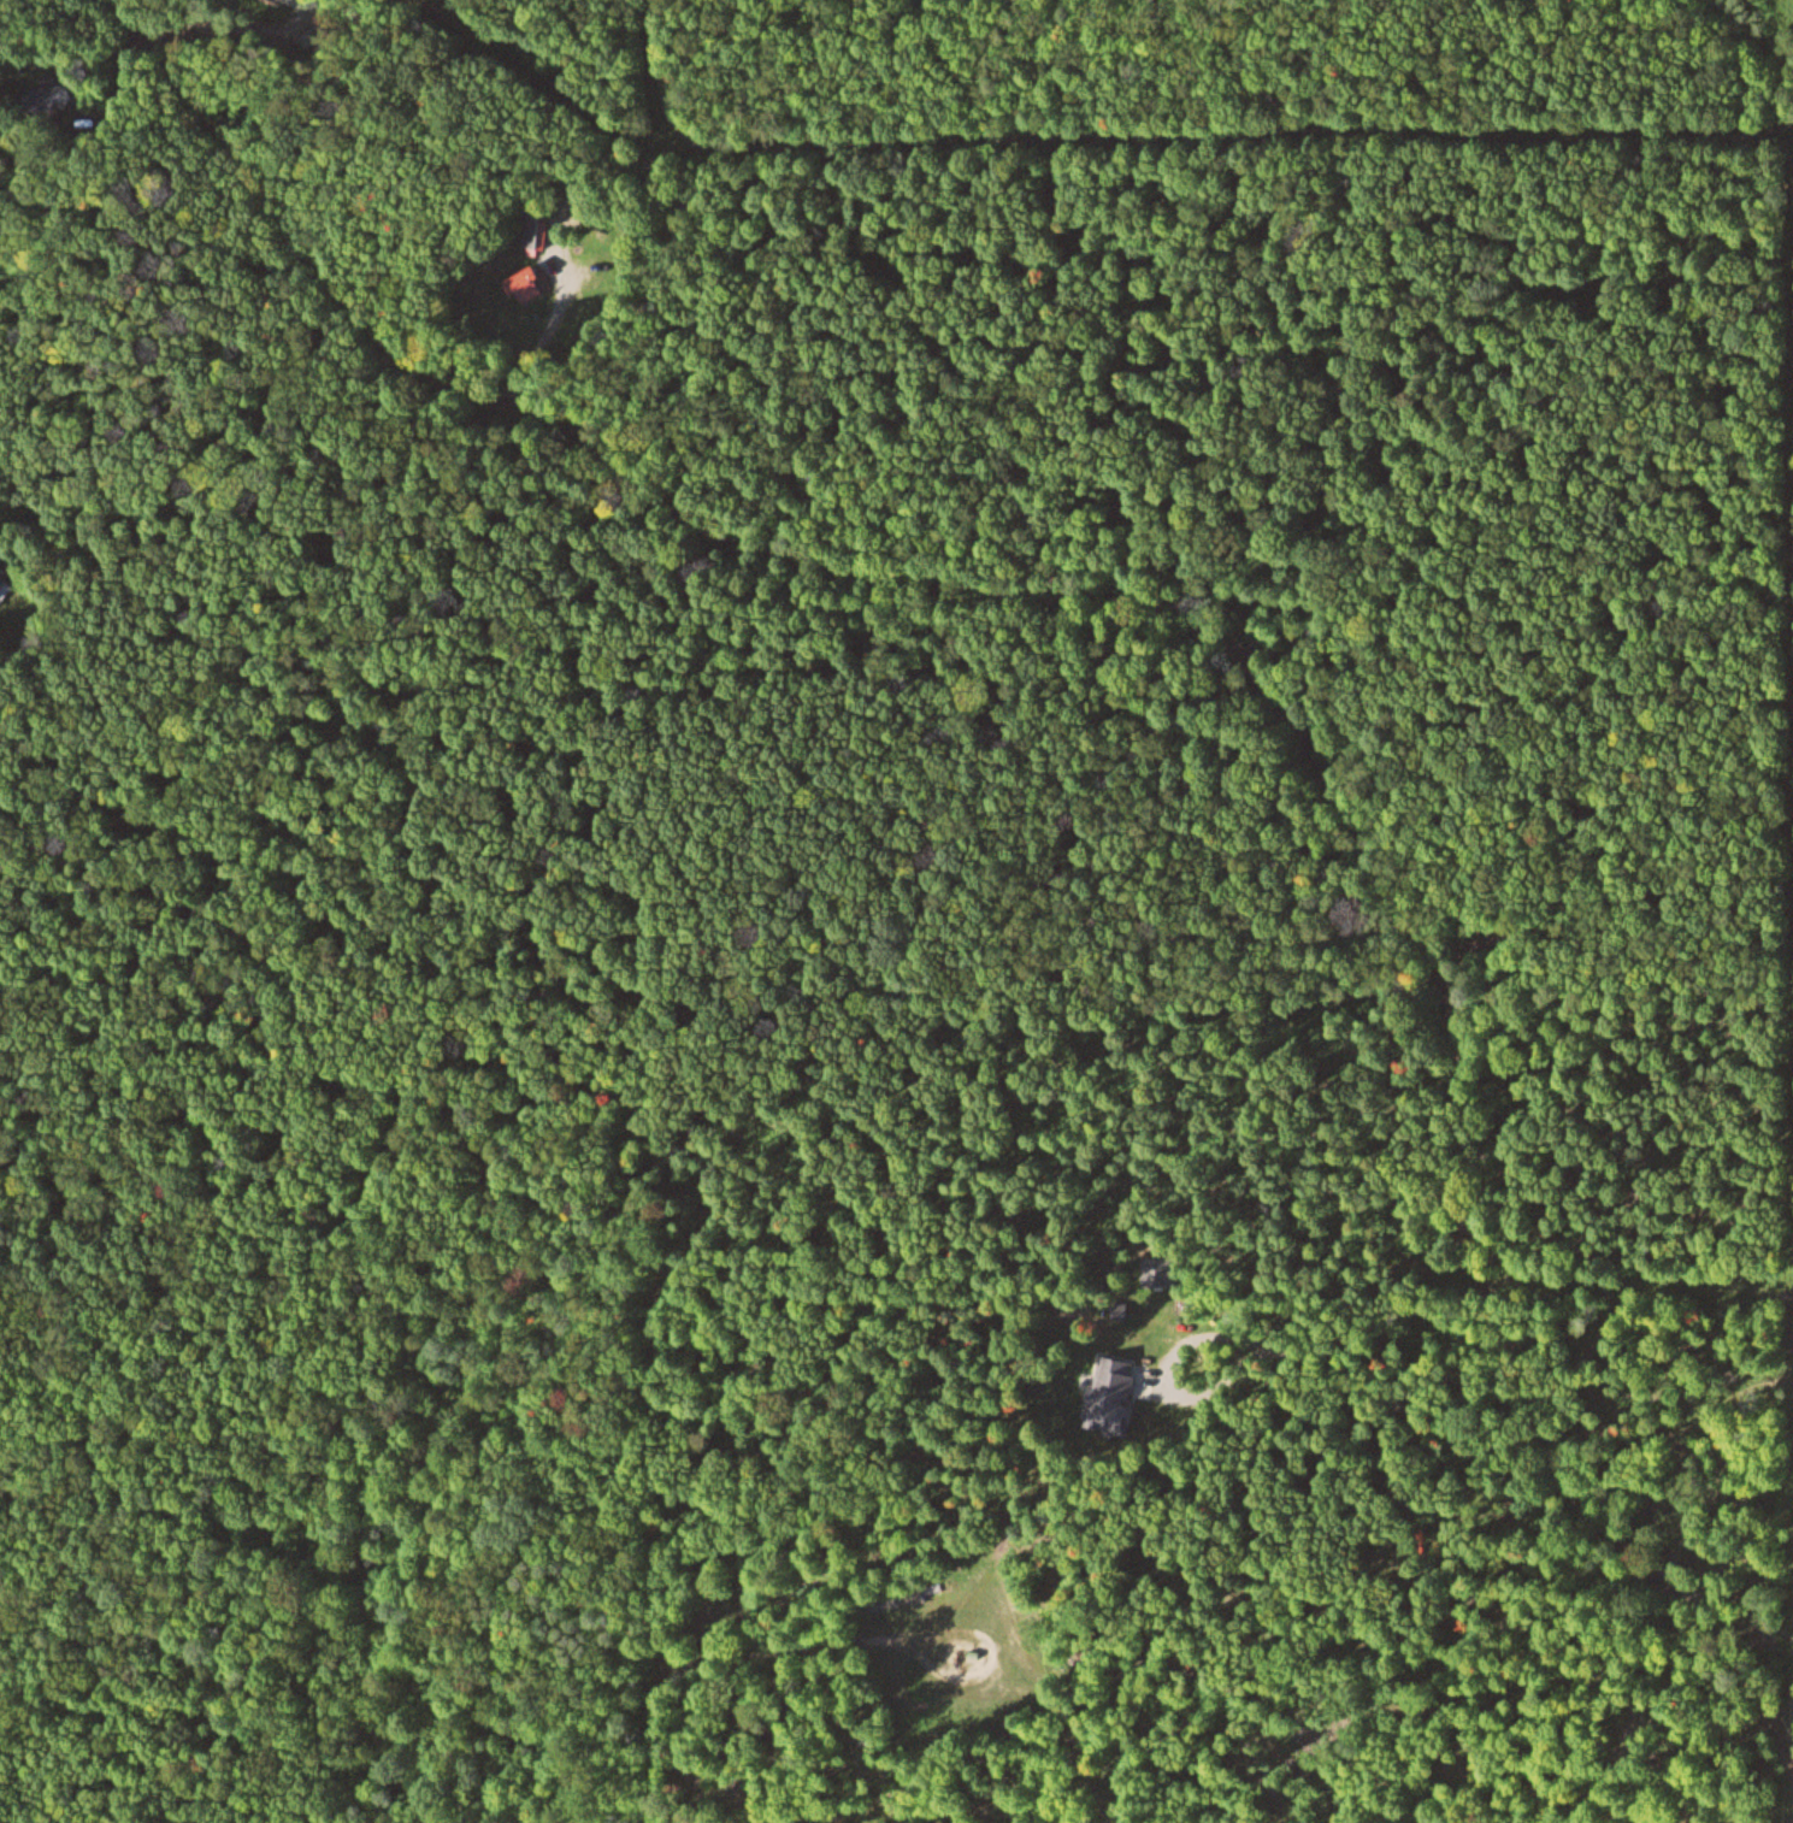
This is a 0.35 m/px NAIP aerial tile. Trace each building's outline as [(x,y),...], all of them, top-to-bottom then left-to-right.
[(88,107),(85,81),(29,88),(32,114),(88,107)] [(527,305),(554,289),(541,267),(514,283),(527,305)] [(0,560),(0,593),(8,600),(24,582),(0,560)] [(1099,1429),(1143,1432),(1147,1358),(1103,1355),(1099,1429)]
